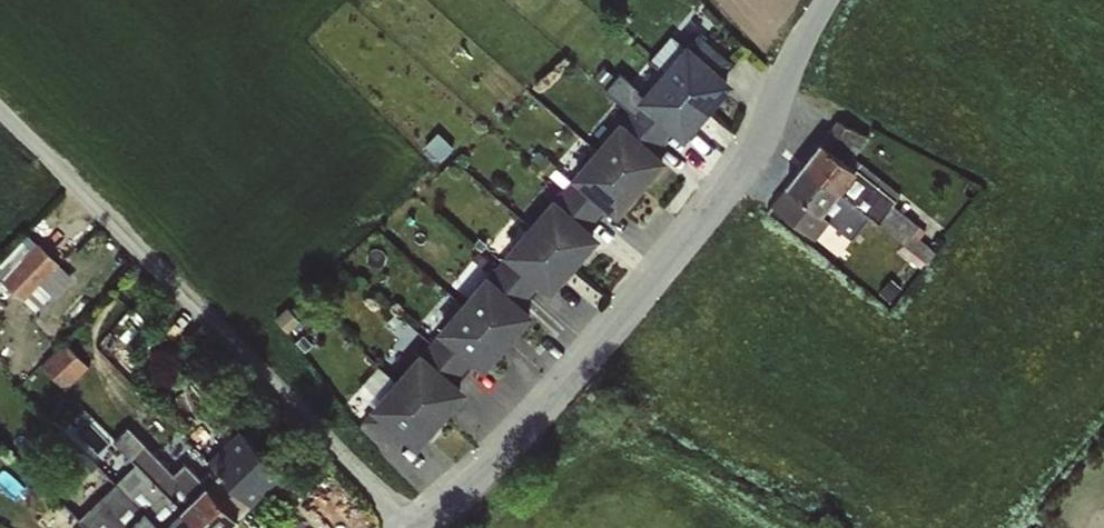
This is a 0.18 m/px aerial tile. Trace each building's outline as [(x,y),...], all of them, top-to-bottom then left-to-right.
[(664,72),(706,111),(732,83),(719,71),(728,60),(698,32),(664,72)] [(706,111),(664,72),(632,109),(660,134),(669,125),(683,136),(706,111)] [(660,134),(632,109),(596,149),(640,188),(666,160),(652,143),(660,134)] [(802,163),(876,222),(926,262),(935,250),(913,231),(917,223),(894,204),(900,192),(853,156),(868,135),(836,118),(802,163)] [(640,188),(596,149),(564,186),(593,213),(601,204),(616,215),(640,188)] [(876,222),(802,163),(770,205),(798,228),(814,237),(828,219),(852,237),(859,229),(866,233),(876,222)] [(593,213),(564,186),(530,225),(575,263),(599,236),(585,222),(593,213)] [(575,263),(530,225),(497,264),(527,288),(534,280),(549,292),(575,263)] [(0,264),(0,267),(28,296),(66,261),(36,230),(0,264)] [(527,288),(497,264),(464,303),(509,342),(534,314),(518,298),(527,288)] [(509,342),(464,303),(429,342),(460,370),(469,360),(482,372),(509,342)] [(72,337),(48,360),(71,384),(95,362),(72,337)] [(460,370),(429,342),(396,380),(441,419),(466,391),(453,377),(460,370)] [(441,419),(396,380),(378,366),(356,391),(373,406),(364,418),(393,443),(402,434),(417,446),(441,419)] [(137,465),(200,527),(227,527),(282,472),(239,429),(208,460),(218,471),(206,483),(185,462),(173,473),(127,426),(112,440),(137,465)] [(137,465),(117,484),(161,527),(200,527),(137,465)] [(117,484),(80,520),(84,524),(80,527),(161,527),(117,484)]
